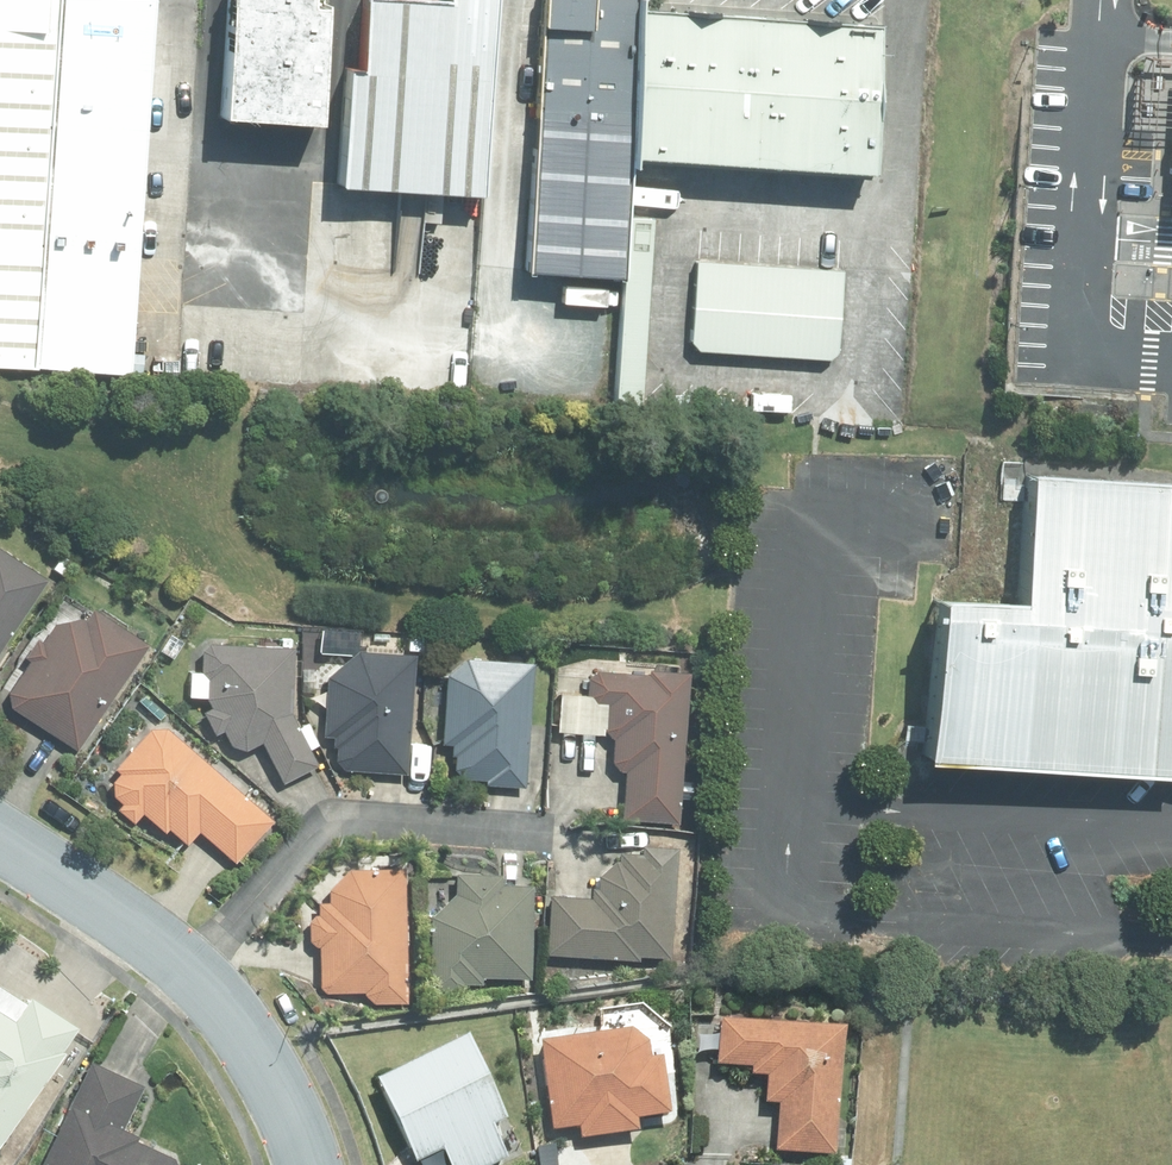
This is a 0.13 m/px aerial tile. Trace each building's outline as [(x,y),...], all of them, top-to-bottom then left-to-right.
[(34,364),(34,359),(126,365),(150,0),(0,0),(0,362),(34,364)] [(308,10),(308,0),(224,0),(217,117),(316,123),(323,10),(308,10)] [(494,0),(361,0),(356,68),(343,67),(334,181),(419,188),(417,226),(433,228),(436,189),(478,193),(494,0)] [(526,262),(621,268),(631,144),(640,2),(641,0),(545,0),(526,262)] [(640,2),(631,144),(871,161),(881,18),(840,15),(640,2)] [(697,255),(691,336),(698,344),(829,354),(837,344),(843,267),(697,255)] [(1171,776),(1171,479),(1027,471),(1015,598),(930,591),(921,754),(1171,776)] [(45,574),(0,545),(0,645),(45,574)] [(60,550),(50,566),(62,573),(71,557),(60,550)] [(23,653),(29,658),(7,690),(10,703),(76,748),(148,641),(91,603),(86,610),(53,617),(39,637),(35,634),(23,653)] [(332,743),(335,743),(334,755),(343,765),(404,769),(413,648),(422,649),(423,635),(407,634),(406,649),(358,645),(327,672),(323,732),(332,733),(332,743)] [(201,668),(207,674),(206,694),(211,705),(203,709),(215,732),(222,728),(230,742),(244,747),(262,738),(283,778),(317,760),(287,703),(291,645),(211,639),(203,646),(201,668)] [(487,778),(486,781),(524,784),(528,740),(547,742),(548,726),(527,724),(533,658),(468,653),(447,670),(442,740),(452,740),(451,751),(456,752),(455,766),(464,777),(487,778)] [(302,689),(312,689),(312,666),(301,666),(302,689)] [(612,759),(626,769),(622,816),(677,819),(688,668),(649,666),(649,672),(598,668),(588,674),(587,693),(560,690),(557,727),(604,731),(605,728),(606,728),(614,734),(612,759)] [(142,810),(164,828),(167,825),(186,840),(197,827),(234,858),(273,811),(163,718),(152,720),(115,764),(120,768),(112,777),(114,791),(124,799),(117,807),(133,820),(142,810)] [(545,951),(639,958),(639,952),(670,955),(677,843),(644,841),(643,849),(620,846),(619,855),(616,855),(599,869),(598,883),(593,883),(593,894),(549,891),(545,951)] [(317,908),(308,916),(308,937),(315,942),(320,942),(320,984),(325,989),(363,988),(374,998),(407,997),(403,863),(347,864),(329,884),(330,898),(317,899),(317,908)] [(482,973),(530,972),(529,879),(500,879),(500,869),(454,870),(455,888),(429,914),(430,988),(456,988),(464,981),(483,980),(482,973)] [(66,1041),(60,1038),(75,1016),(30,987),(24,995),(0,978),(0,1142),(66,1041)] [(717,1062),(752,1065),(751,1072),(768,1074),(766,1101),(779,1102),(776,1148),(834,1152),(843,1025),(721,1015),(717,1062)] [(541,1040),(551,1129),(579,1126),(580,1136),(638,1129),(637,1116),(668,1113),(662,1054),(648,1056),(646,1041),(633,1030),(541,1040)] [(378,1075),(417,1155),(444,1143),(455,1164),(482,1164),(504,1155),(487,1120),(502,1114),(464,1035),(378,1075)] [(121,1125),(141,1085),(94,1060),(39,1164),(175,1164),(172,1156),(135,1136),(136,1133),(121,1125)]
